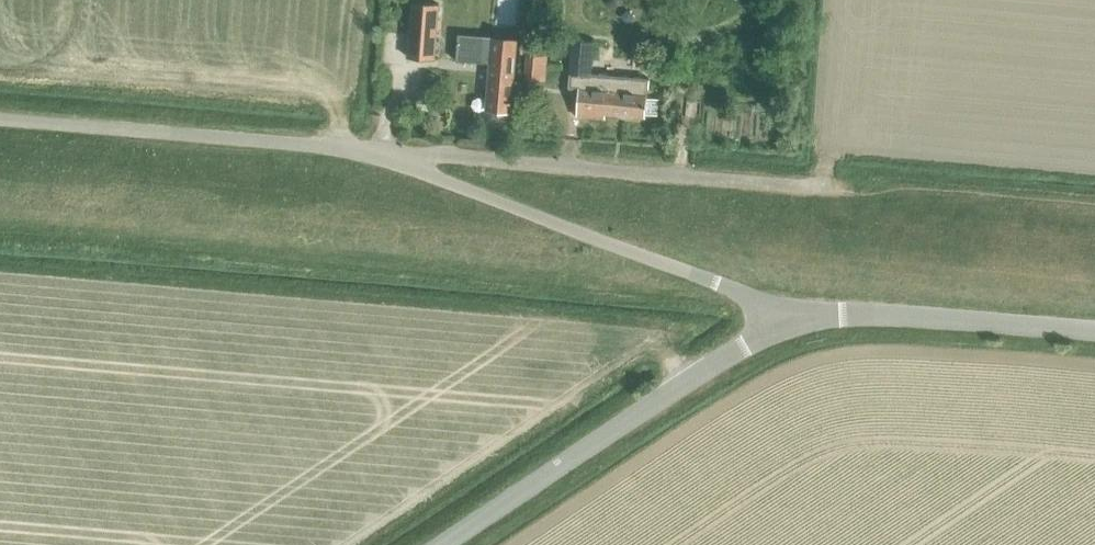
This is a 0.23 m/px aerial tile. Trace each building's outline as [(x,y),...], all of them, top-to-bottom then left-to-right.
[(412,3),(408,56),(434,58),(439,5),(412,3)] [(487,109),(511,111),(516,38),(489,36),(487,62),(491,62),(487,109)] [(569,86),(579,87),(577,114),(605,117),(605,112),(645,116),(648,78),(590,73),(593,41),(573,39),(569,86)] [(524,79),(545,81),(548,55),(526,53),(524,79)]
